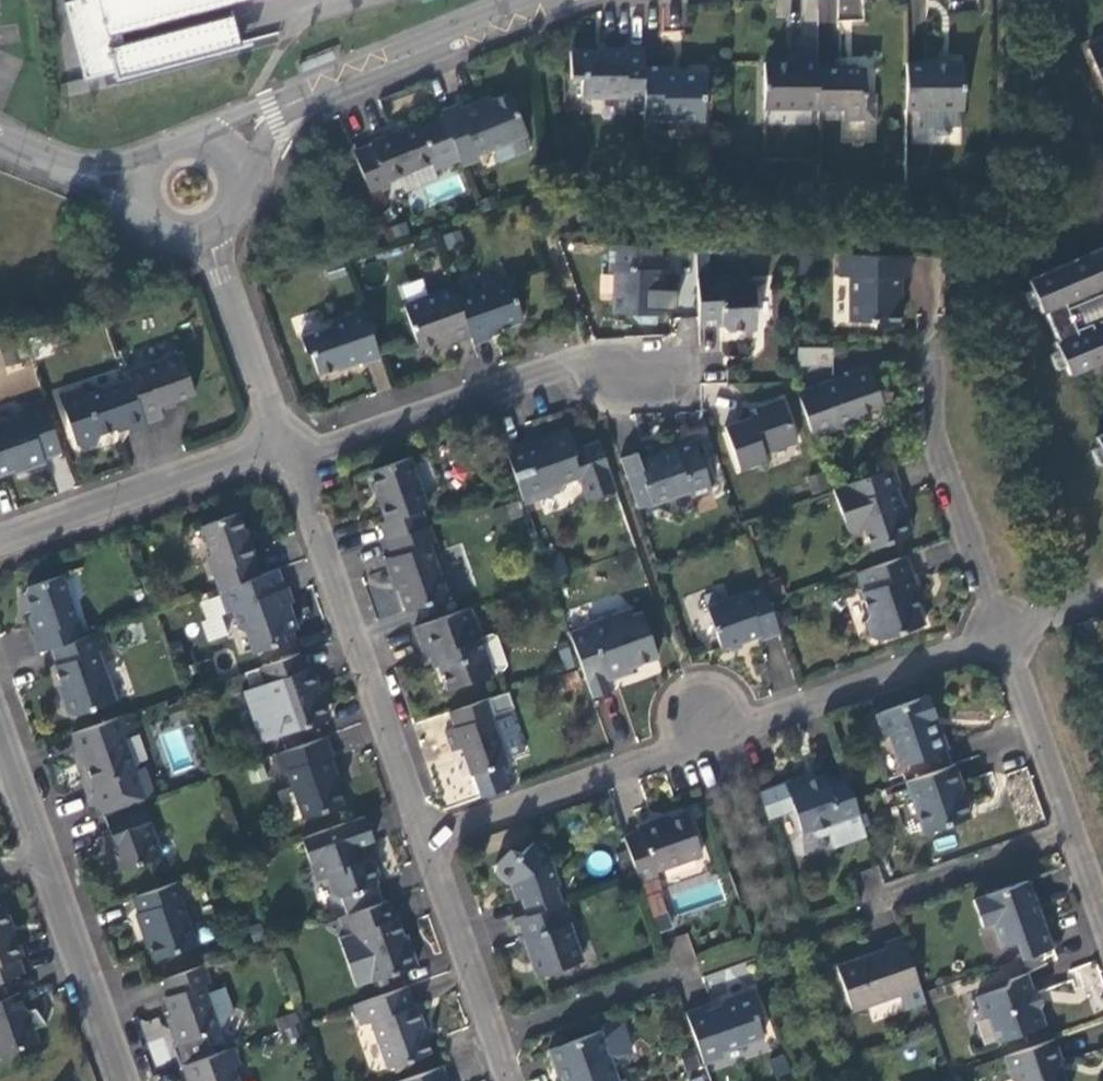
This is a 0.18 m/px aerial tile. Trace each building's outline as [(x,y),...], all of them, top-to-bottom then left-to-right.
[(67,1),(87,77),(121,68),(112,32),(139,25),(140,28),(156,24),(155,20),(234,0),(72,0),(67,1)] [(1088,48),(1102,83),(1102,42),(1088,48)] [(643,68),(643,52),(624,52),(624,48),(605,48),(605,52),(569,53),(569,78),(581,78),(581,96),(624,96),(624,109),(643,109),(643,68)] [(963,48),(906,48),(906,94),(921,94),(962,95),(963,95),(963,48)] [(643,109),(643,120),(704,120),(705,74),(662,74),(662,68),(643,68),(643,109)] [(818,110),(818,69),(764,69),(764,115),(818,115),(818,110)] [(865,69),(818,69),(818,110),(843,110),(843,121),(875,121),(876,95),(865,95),(865,69)] [(455,107),(439,113),(441,117),(459,161),(461,167),(478,160),(475,154),(489,148),(496,165),(527,152),(520,136),(523,134),(507,94),(476,106),(475,102),(456,109),(455,107)] [(962,95),(921,94),(920,111),(934,111),(934,116),(937,119),(948,119),(950,116),(950,111),(962,111),(962,95)] [(459,161),(441,117),(421,125),(437,163),(431,165),(433,171),(434,171),(459,161)] [(371,145),(353,152),(371,196),(389,189),(387,183),(398,178),(431,165),(437,163),(421,125),(420,122),(369,143),(371,145)] [(431,165),(398,178),(404,194),(437,180),(434,171),(433,171),(431,165)] [(659,248),(609,246),(608,270),(615,270),(613,314),(630,315),(640,322),(656,323),(657,304),(659,248)] [(1084,259),(1083,263),(1067,270),(1064,268),(1028,283),(1042,316),(1044,315),(1057,345),(1055,346),(1056,349),(1057,348),(1067,370),(1065,371),(1069,377),(1101,364),(1100,359),(1102,358),(1102,251),(1084,259)] [(908,276),(909,257),(838,254),(838,278),(849,279),(848,320),(872,321),(872,326),(896,327),(896,308),(898,308),(899,294),(894,286),(895,276),(908,276)] [(795,272),(812,272),(812,257),(796,257),(795,272)] [(404,301),(425,294),(421,278),(399,285),(404,301)] [(697,279),(698,327),(723,326),(727,331),(751,330),(755,324),(754,283),(721,285),(721,278),(697,279)] [(475,351),(477,357),(496,350),(495,345),(528,334),(513,293),(461,311),(475,351)] [(461,311),(457,298),(406,316),(424,363),(441,357),(453,353),(455,358),(475,351),(461,311)] [(361,364),(380,358),(363,308),(330,320),(328,326),(299,336),(304,350),(311,355),(317,372),(344,363),(345,366),(360,361),(361,364)] [(833,367),(833,347),(798,346),(798,367),(833,367)] [(443,363),(455,358),(453,353),(441,357),(443,363)] [(178,355),(128,373),(130,379),(146,424),(162,419),(159,409),(193,396),(178,355)] [(866,368),(797,392),(813,437),(858,420),(856,414),(881,406),(866,368)] [(129,433),(147,427),(146,424),(130,379),(84,396),(81,388),(58,396),(75,446),(84,450),(97,445),(100,438),(99,435),(127,426),(129,433)] [(724,430),(740,471),(765,462),(763,455),(797,442),(782,401),(760,409),(762,416),(724,430)] [(62,452),(44,402),(25,409),(26,415),(0,424),(0,476),(24,468),(26,470),(44,464),(43,459),(62,452)] [(524,443),(505,450),(520,494),(525,505),(560,492),(564,484),(579,479),(587,502),(616,492),(599,442),(575,450),(569,433),(525,448),(524,443)] [(636,454),(619,459),(637,510),(688,492),(691,498),(712,491),(695,444),(640,463),(636,454)] [(378,524),(384,542),(425,528),(419,512),(425,509),(408,460),(371,473),(380,502),(378,504),(385,522),(378,524)] [(899,485),(893,468),(831,490),(839,512),(848,509),(856,532),(863,529),(871,550),(907,538),(910,529),(907,519),(900,515),(896,503),(900,501),(895,487),(899,485)] [(847,535),(856,532),(848,509),(839,512),(847,535)] [(218,590),(260,575),(255,561),(258,560),(251,540),(248,542),(238,515),(202,528),(211,555),(206,557),(218,590)] [(425,528),(384,542),(390,558),(384,561),(391,582),(395,581),(406,613),(449,598),(431,546),(438,544),(431,525),(425,528)] [(551,581),(568,574),(562,557),(545,563),(551,581)] [(915,587),(904,557),(856,574),(863,593),(861,594),(868,614),(867,625),(870,636),(878,640),(923,624),(912,593),(915,587)] [(297,627),(276,570),(260,575),(218,590),(227,615),(234,613),(241,631),(251,635),(258,652),(285,643),(282,633),(297,627)] [(32,638),(38,654),(52,649),(84,638),(62,577),(28,588),(26,595),(34,617),(30,618),(36,636),(32,638)] [(763,640),(780,635),(769,605),(764,589),(708,609),(723,650),(727,648),(731,651),(732,652),(741,649),(743,646),(745,641),(761,636),(763,640)] [(469,610),(414,629),(425,659),(434,656),(447,691),(501,672),(506,664),(496,637),(489,636),(479,639),(469,610)] [(569,633),(592,698),(611,691),(606,678),(627,670),(626,667),(654,657),(639,611),(625,617),(623,611),(585,624),(586,627),(569,633)] [(108,649),(102,631),(84,638),(52,649),(58,666),(55,667),(66,700),(63,701),(67,713),(74,717),(116,702),(99,653),(108,649)] [(307,669),(302,654),(261,668),(285,735),(325,721),(314,688),(321,686),(314,667),(307,669)] [(333,719),(321,686),(314,688),(325,721),(333,719)] [(907,782),(954,766),(940,729),(935,731),(930,719),(935,717),(928,698),(877,716),(886,739),(891,737),(907,782)] [(490,699),(448,714),(454,729),(445,732),(452,753),(462,749),(471,777),(508,764),(491,717),(496,715),(490,699)] [(125,716),(71,735),(78,754),(81,753),(93,788),(94,791),(91,796),(96,812),(102,813),(103,816),(142,802),(154,798),(144,768),(133,772),(122,738),(131,735),(125,716)] [(333,756),(327,738),(276,755),(283,774),(287,772),(305,820),(343,807),(331,774),(335,772),(330,757),(333,756)] [(964,786),(956,765),(954,766),(907,782),(925,833),(971,817),(961,788),(964,786)] [(867,837),(860,816),(855,801),(847,780),(826,787),(823,777),(809,782),(807,777),(785,785),(759,793),(769,820),(794,811),(802,836),(806,834),(816,838),(830,834),(834,848),(867,837)] [(142,802),(103,816),(113,844),(106,847),(115,872),(161,856),(142,802)] [(638,877),(640,883),(658,876),(656,872),(703,857),(688,813),(658,823),(656,820),(639,826),(641,832),(624,837),(638,877)] [(375,840),(366,816),(304,838),(319,880),(329,877),(337,896),(339,898),(354,893),(355,895),(361,893),(360,891),(377,885),(375,882),(378,872),(375,863),(368,860),(367,857),(365,858),(360,845),(375,840)] [(517,919),(563,903),(557,884),(559,884),(552,861),(533,842),(520,855),(509,850),(493,864),(491,871),(502,885),(508,902),(511,901),(517,919)] [(183,881),(134,898),(139,914),(137,915),(144,934),(146,933),(156,960),(198,945),(181,901),(189,898),(183,881)] [(1029,956),(1052,948),(1041,919),(1033,914),(1030,905),(1036,904),(1028,882),(977,900),(986,927),(996,923),(1005,948),(1018,944),(1024,942),(1029,956)] [(395,918),(389,901),(340,918),(346,937),(357,933),(374,981),(417,966),(410,944),(407,945),(397,917),(395,918)] [(517,919),(512,921),(519,941),(525,939),(539,977),(581,962),(567,924),(571,923),(563,903),(517,919)] [(24,974),(19,959),(24,957),(16,936),(11,938),(0,907),(0,982),(10,979),(24,974)] [(374,981),(357,933),(341,939),(357,987),(374,981)] [(920,989),(902,936),(883,943),(886,952),(866,959),(865,956),(837,966),(853,1012),(920,989)] [(1023,959),(1029,956),(1024,942),(1018,944),(1023,959)] [(205,966),(165,980),(171,998),(166,1000),(173,1017),(176,1026),(175,1031),(173,1032),(177,1042),(183,1045),(221,1033),(220,1030),(225,1029),(229,1014),(234,1013),(225,987),(208,993),(205,985),(211,983),(205,966)] [(974,999),(982,1019),(987,1018),(996,1042),(1044,1026),(1039,1010),(1042,1005),(1038,994),(1032,991),(1026,975),(1009,981),(1005,988),(974,999)] [(10,979),(0,982),(0,1058),(41,1044),(30,1010),(27,1011),(21,994),(16,995),(10,979)] [(416,1007),(409,987),(354,1006),(362,1026),(373,1022),(389,1068),(433,1054),(422,1025),(425,1024),(419,1006),(416,1007)] [(704,1006),(686,1012),(705,1065),(724,1058),(722,1052),(765,1038),(758,1017),(762,1016),(753,992),(725,1001),(719,1006),(719,1007),(706,1011),(704,1006)] [(159,1016),(140,1021),(154,1067),(172,1061),(159,1016)] [(168,1019),(173,1032),(175,1031),(176,1026),(173,1017),(168,1019)] [(602,1031),(549,1049),(555,1066),(562,1069),(565,1068),(567,1074),(561,1076),(563,1080),(620,1080),(602,1031)] [(1063,1064),(1055,1040),(1048,1042),(1057,1066),(1063,1064)] [(1048,1042),(1004,1058),(1013,1080),(1063,1080),(1057,1066),(1048,1042)] [(183,1066),(189,1080),(236,1080),(232,1070),(240,1067),(233,1048),(183,1066)] [(443,1067),(404,1080),(448,1080),(443,1067)]
